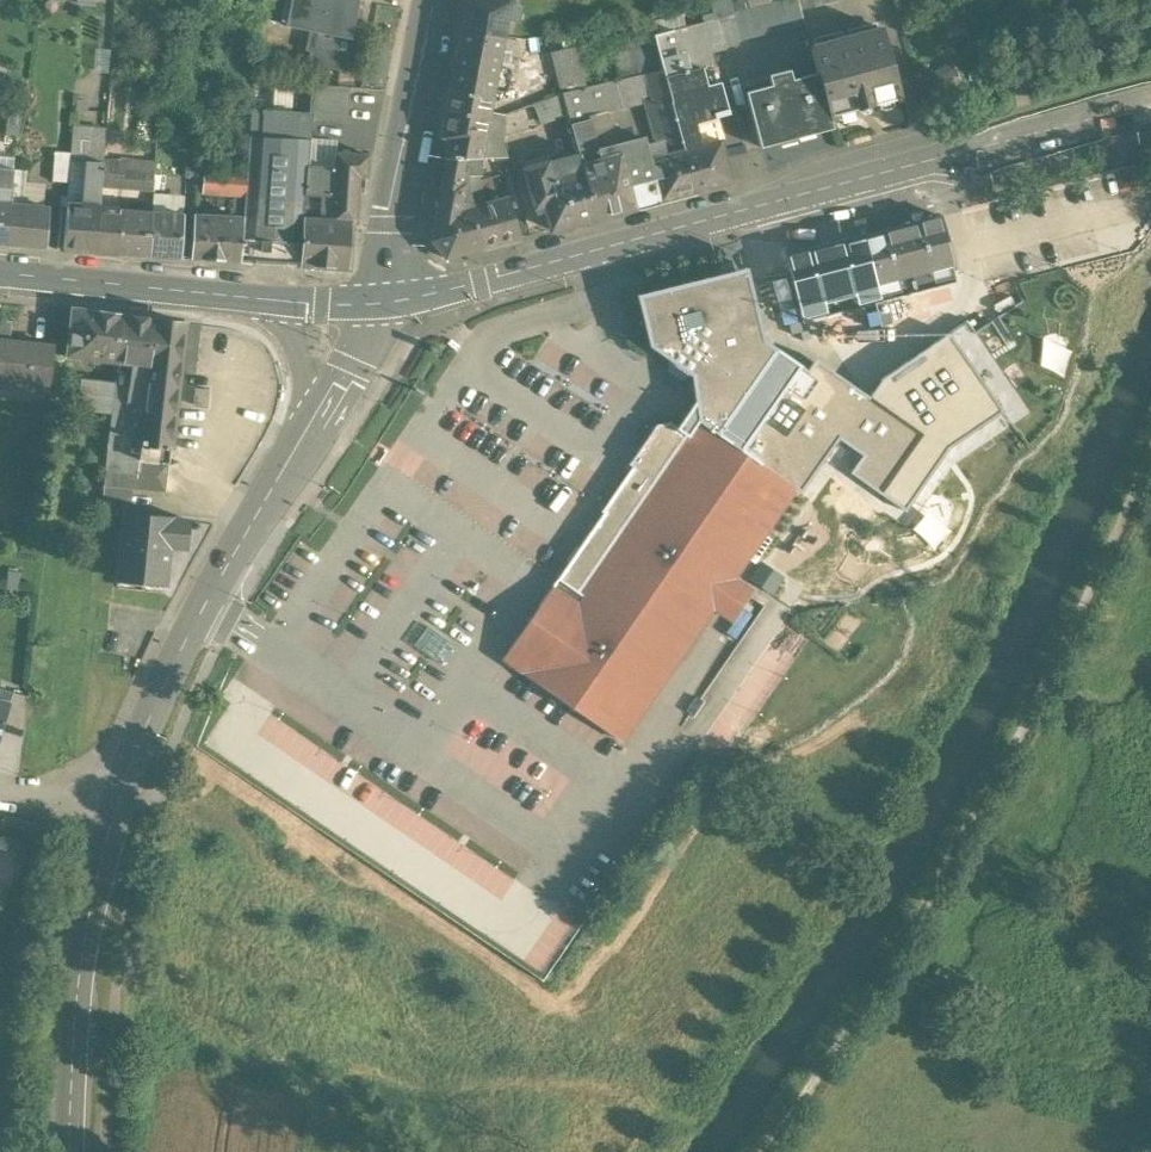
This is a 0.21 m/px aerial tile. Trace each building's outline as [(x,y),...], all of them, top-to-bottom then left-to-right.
[(352,40),(359,0),(290,0),(284,27),(313,32),(352,40)] [(462,29),(502,37),(505,20),(515,22),(518,6),(508,5),(509,1),(503,0),(467,0),(462,29)] [(711,4),(715,19),(732,14),(728,0),(711,4)] [(715,19),(715,20),(722,47),(804,25),(797,0),(786,0),(773,3),(754,9),(732,14),(715,19)] [(754,9),(773,3),(772,0),(751,0),(754,9)] [(715,20),(688,27),(691,38),(705,34),(710,50),(722,47),(715,20)] [(688,27),(671,32),(674,43),(691,38),(688,27)] [(502,37),(462,29),(458,48),(457,48),(455,56),(456,56),(447,104),(488,112),(492,91),(506,93),(511,70),(507,69),(510,53),(500,51),(502,37)] [(881,31),(810,50),(817,74),(829,118),(899,99),(881,31)] [(979,31),(950,36),(955,65),(984,60),(979,31)] [(352,40),(313,32),(307,65),(345,73),(352,40)] [(671,32),(653,37),(656,48),(674,43),(671,32)] [(674,43),(656,48),(662,70),(684,151),(700,147),(693,123),(713,118),(727,114),(727,113),(710,50),(705,34),(691,38),(674,43)] [(653,37),(629,43),(634,59),(635,59),(639,75),(643,74),(662,70),(656,48),(653,37)] [(575,47),(552,53),(562,94),(585,88),(575,47)] [(684,151),(662,70),(643,74),(650,101),(662,143),(665,156),(684,151)] [(787,72),(766,77),(769,87),(744,93),(758,147),(831,128),(829,118),(817,74),(789,81),(787,72)] [(639,75),(613,81),(620,109),(650,101),(643,74),(639,75)] [(585,88),(562,94),(570,125),(589,120),(588,117),(620,109),(613,81),(585,88)] [(346,88),(313,85),(311,114),(311,120),(344,122),(346,88)] [(488,112),(447,104),(444,124),(442,136),(450,138),(446,159),(466,158),(466,159),(475,159),(479,159),(507,158),(503,143),(504,115),(488,112)] [(620,109),(588,117),(589,120),(598,151),(629,143),(620,109)] [(311,114),(250,111),(245,176),(243,194),(242,217),(238,261),(298,265),(306,165),(309,165),(311,120),(311,114)] [(727,114),(713,118),(720,142),(722,151),(742,146),(733,112),(727,113),(727,114)] [(713,118),(693,123),(700,147),(720,142),(713,118)] [(629,143),(598,151),(589,120),(570,125),(578,154),(595,219),(633,209),(627,187),(643,183),(632,142),(629,143)] [(86,151),(101,153),(104,127),(71,124),(70,146),(67,181),(66,197),(75,198),(75,188),(83,189),(86,151)] [(645,147),(643,139),(632,142),(643,183),(627,187),(633,209),(659,202),(649,161),(645,147)] [(700,147),(684,151),(695,192),(731,183),(722,151),(720,142),(700,147)] [(662,143),(645,147),(649,161),(665,156),(662,143)] [(54,180),(67,181),(70,146),(56,145),(54,180)] [(66,197),(65,204),(97,207),(99,185),(101,161),(101,153),(86,151),(83,189),(75,188),(75,198),(66,197)] [(368,154),(336,151),(335,167),(309,165),(306,165),(298,265),(347,268),(350,221),(356,222),(359,175),(367,175),(368,154)] [(665,156),(649,161),(659,202),(695,192),(684,151),(665,156)] [(11,162),(10,167),(16,168),(16,163),(25,163),(26,155),(12,154),(11,162)] [(552,155),(522,163),(524,169),(523,169),(534,208),(542,206),(549,231),(595,219),(578,154),(553,161),(552,155)] [(446,159),(445,159),(430,242),(443,258),(481,248),(471,207),(466,184),(466,176),(466,159),(466,158),(446,159)] [(475,159),(466,159),(466,176),(479,176),(479,159),(475,159)] [(117,163),(101,161),(99,185),(121,187),(123,170),(116,170),(117,163)] [(16,168),(10,167),(10,168),(9,189),(23,190),(25,168),(16,168)] [(8,204),(9,189),(10,168),(0,168),(0,203),(8,204)] [(153,172),(123,170),(121,187),(151,189),(153,172)] [(185,174),(153,172),(151,189),(184,191),(185,174)] [(208,173),(203,173),(201,191),(243,194),(245,176),(208,173)] [(508,196),(484,203),(485,203),(471,207),(481,248),(519,239),(508,196)] [(132,200),(132,211),(150,213),(151,202),(132,200)] [(48,207),(8,204),(5,244),(45,248),(48,207)] [(97,207),(65,204),(62,249),(94,252),(97,209),(97,207)] [(97,209),(94,252),(114,253),(117,210),(97,209)] [(132,211),(117,210),(114,253),(147,255),(150,213),(132,211)] [(182,215),(150,213),(147,255),(179,257),(182,215)] [(242,217),(192,215),(189,258),(238,261),(242,217)] [(915,224),(809,251),(809,249),(786,255),(798,302),(950,263),(939,216),(915,222),(915,224)] [(730,418),(777,349),(763,341),(746,268),(636,296),(648,346),(667,360),(665,372),(680,381),(691,375),(693,393),(697,421),(717,435),(730,418)] [(85,310),(69,308),(65,353),(80,354),(85,310)] [(122,315),(85,310),(80,354),(117,359),(122,315)] [(157,319),(122,315),(117,359),(152,363),(157,319)] [(183,322),(157,319),(152,363),(178,366),(183,322)] [(8,339),(10,325),(0,324),(0,338),(8,339)] [(948,337),(883,382),(869,398),(815,360),(807,371),(777,349),(730,418),(717,435),(795,489),(802,493),(838,440),(862,456),(850,473),(878,492),(904,510),(939,459),(1002,415),(980,383),(948,337)] [(15,342),(15,340),(8,339),(0,338),(0,386),(6,387),(7,380),(46,384),(50,343),(33,342),(32,344),(15,342)] [(150,387),(114,383),(111,410),(103,485),(132,488),(163,492),(178,366),(152,363),(150,387)] [(114,383),(81,379),(76,404),(111,410),(114,383)] [(207,388),(195,386),(193,403),(206,404),(207,388)] [(717,435),(697,421),(686,434),(574,596),(554,582),(502,659),(621,741),(712,611),(729,624),(753,589),(735,578),(795,489),(717,435)] [(554,582),(574,596),(686,434),(669,423),(656,426),(628,465),(632,468),(601,511),(604,513),(554,582)] [(132,488),(103,485),(100,512),(122,515),(123,512),(129,513),(132,488)] [(129,513),(123,512),(122,515),(116,579),(162,584),(168,545),(184,547),(186,519),(129,513)] [(27,696),(12,691),(9,700),(11,701),(1,732),(22,738),(27,696)] [(1,732),(11,701),(9,700),(0,698),(0,736),(1,732)] [(0,838),(0,896),(16,843),(0,838)]
